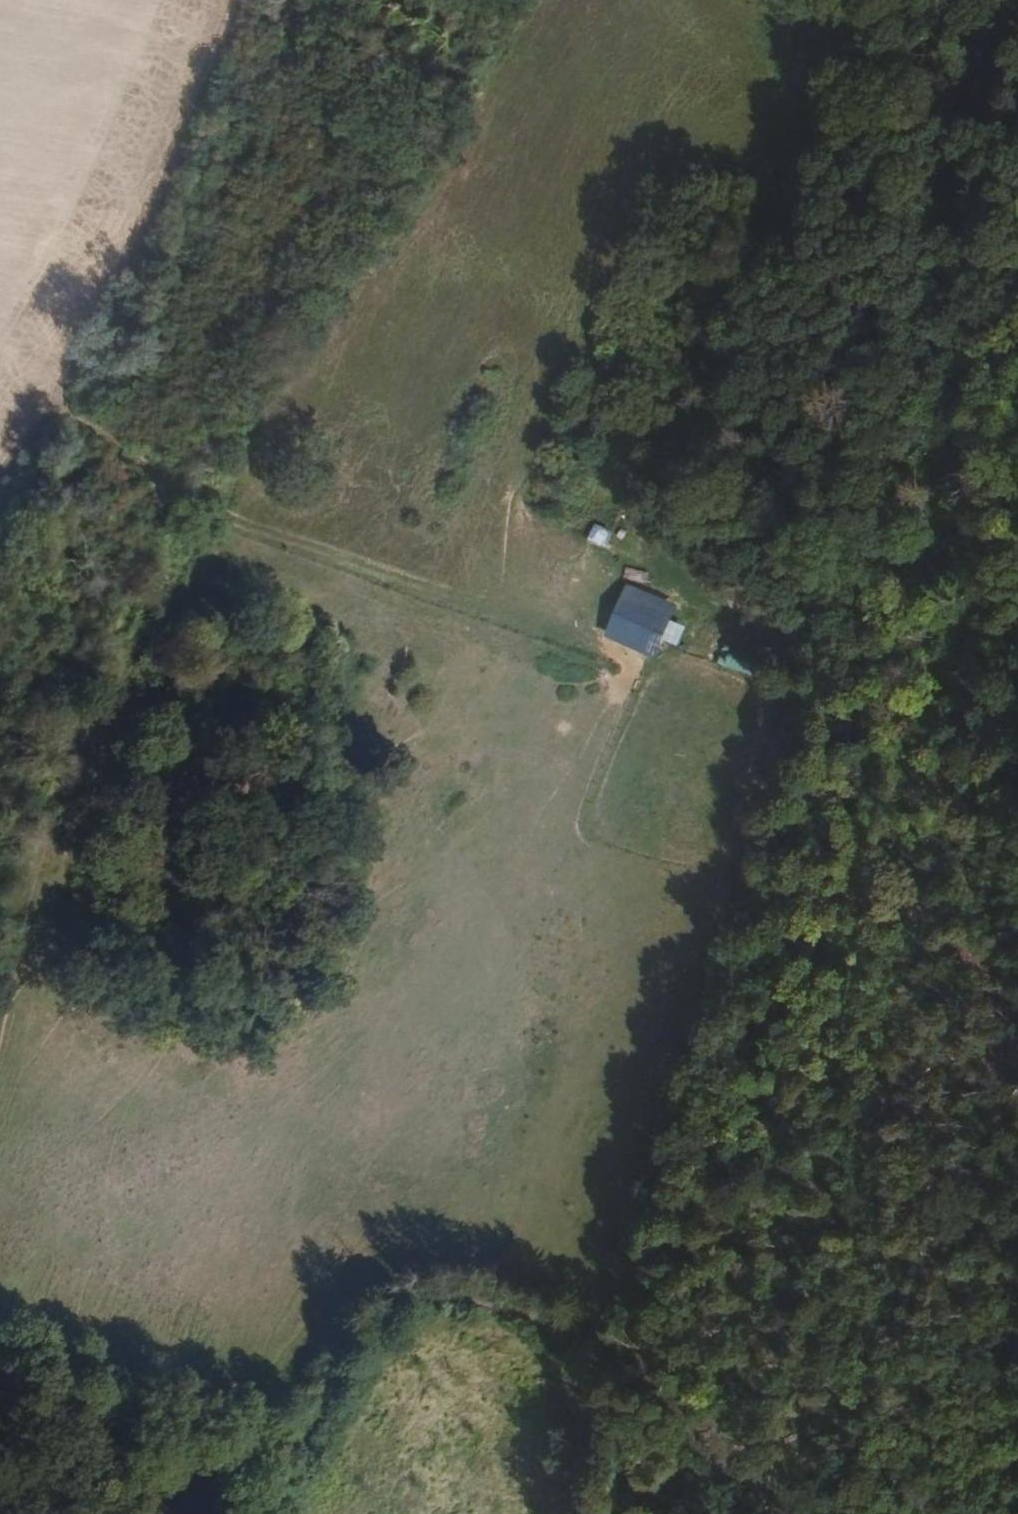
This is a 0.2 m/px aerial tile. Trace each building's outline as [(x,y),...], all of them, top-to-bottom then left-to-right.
[(756,662),(767,641),(742,628),(731,650),(756,662)]
